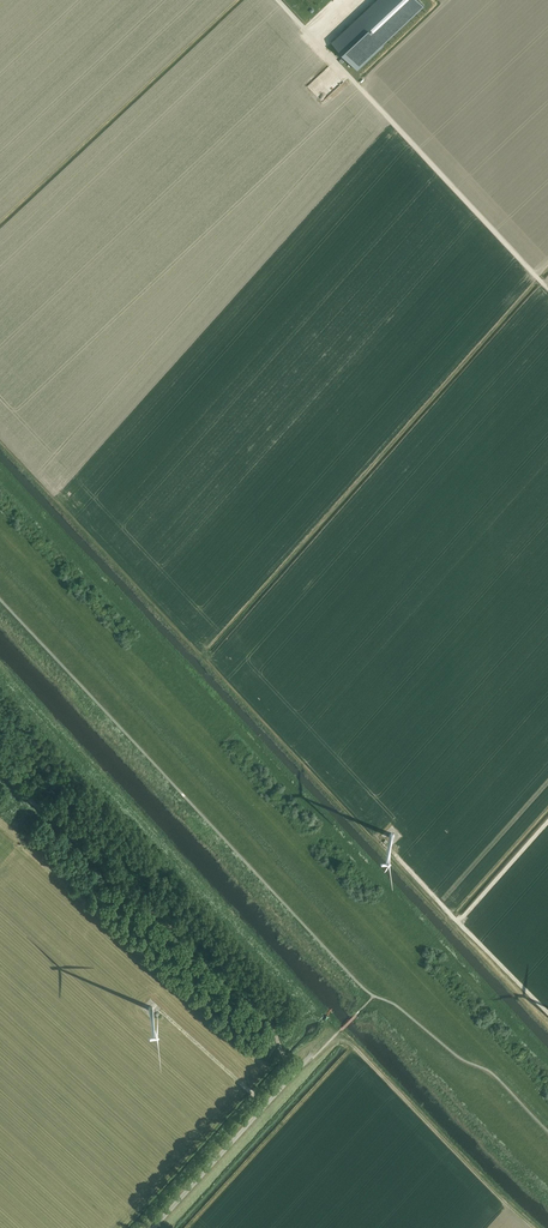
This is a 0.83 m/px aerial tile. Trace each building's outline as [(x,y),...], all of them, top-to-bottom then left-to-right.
[(332,42),(357,69),(424,6),(419,0),(377,0),(332,42)] [(325,24),(315,31),(320,39),(330,32),(325,24)]
